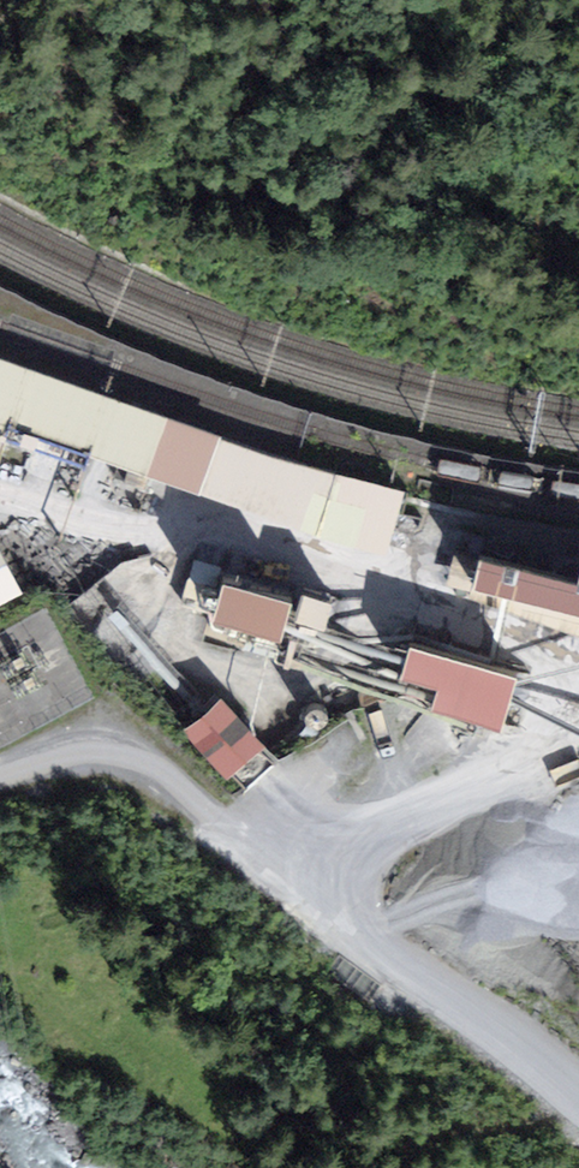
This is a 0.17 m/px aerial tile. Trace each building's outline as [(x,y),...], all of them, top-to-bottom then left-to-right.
[(6,420),(85,448),(125,462),(143,469),(382,555),(403,495),(0,350),(0,437),(6,420)] [(85,448),(79,467),(118,481),(125,462),(85,448)] [(125,462),(118,481),(116,488),(134,495),(143,469),(125,462)] [(487,534),(472,601),(578,625),(578,555),(487,534)] [(22,590),(0,545),(0,601),(22,590)] [(300,594),(192,559),(177,605),(284,640),(300,594)] [(523,672),(416,641),(406,676),(443,686),(436,710),(506,730),(523,672)] [(275,759),(218,693),(176,730),(233,796),(275,759)]
